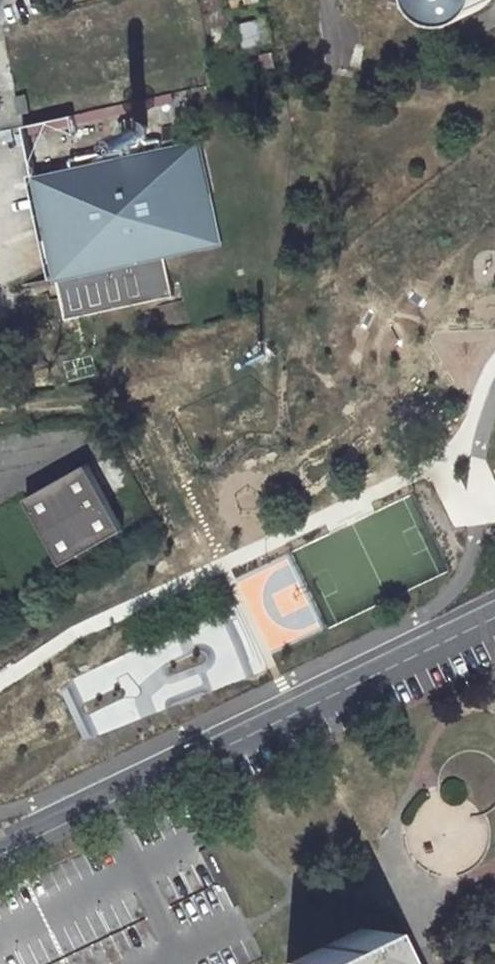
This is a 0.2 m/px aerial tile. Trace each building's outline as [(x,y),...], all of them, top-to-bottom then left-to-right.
[(436,23),(494,16),(494,0),(433,0),(436,23)] [(166,149),(35,178),(58,278),(67,321),(171,298),(161,255),(221,242),(194,121),(162,128),(166,149)] [(88,463),(27,498),(63,563),(125,529),(88,463)] [(287,963),(378,963),(361,928),(287,963)]
